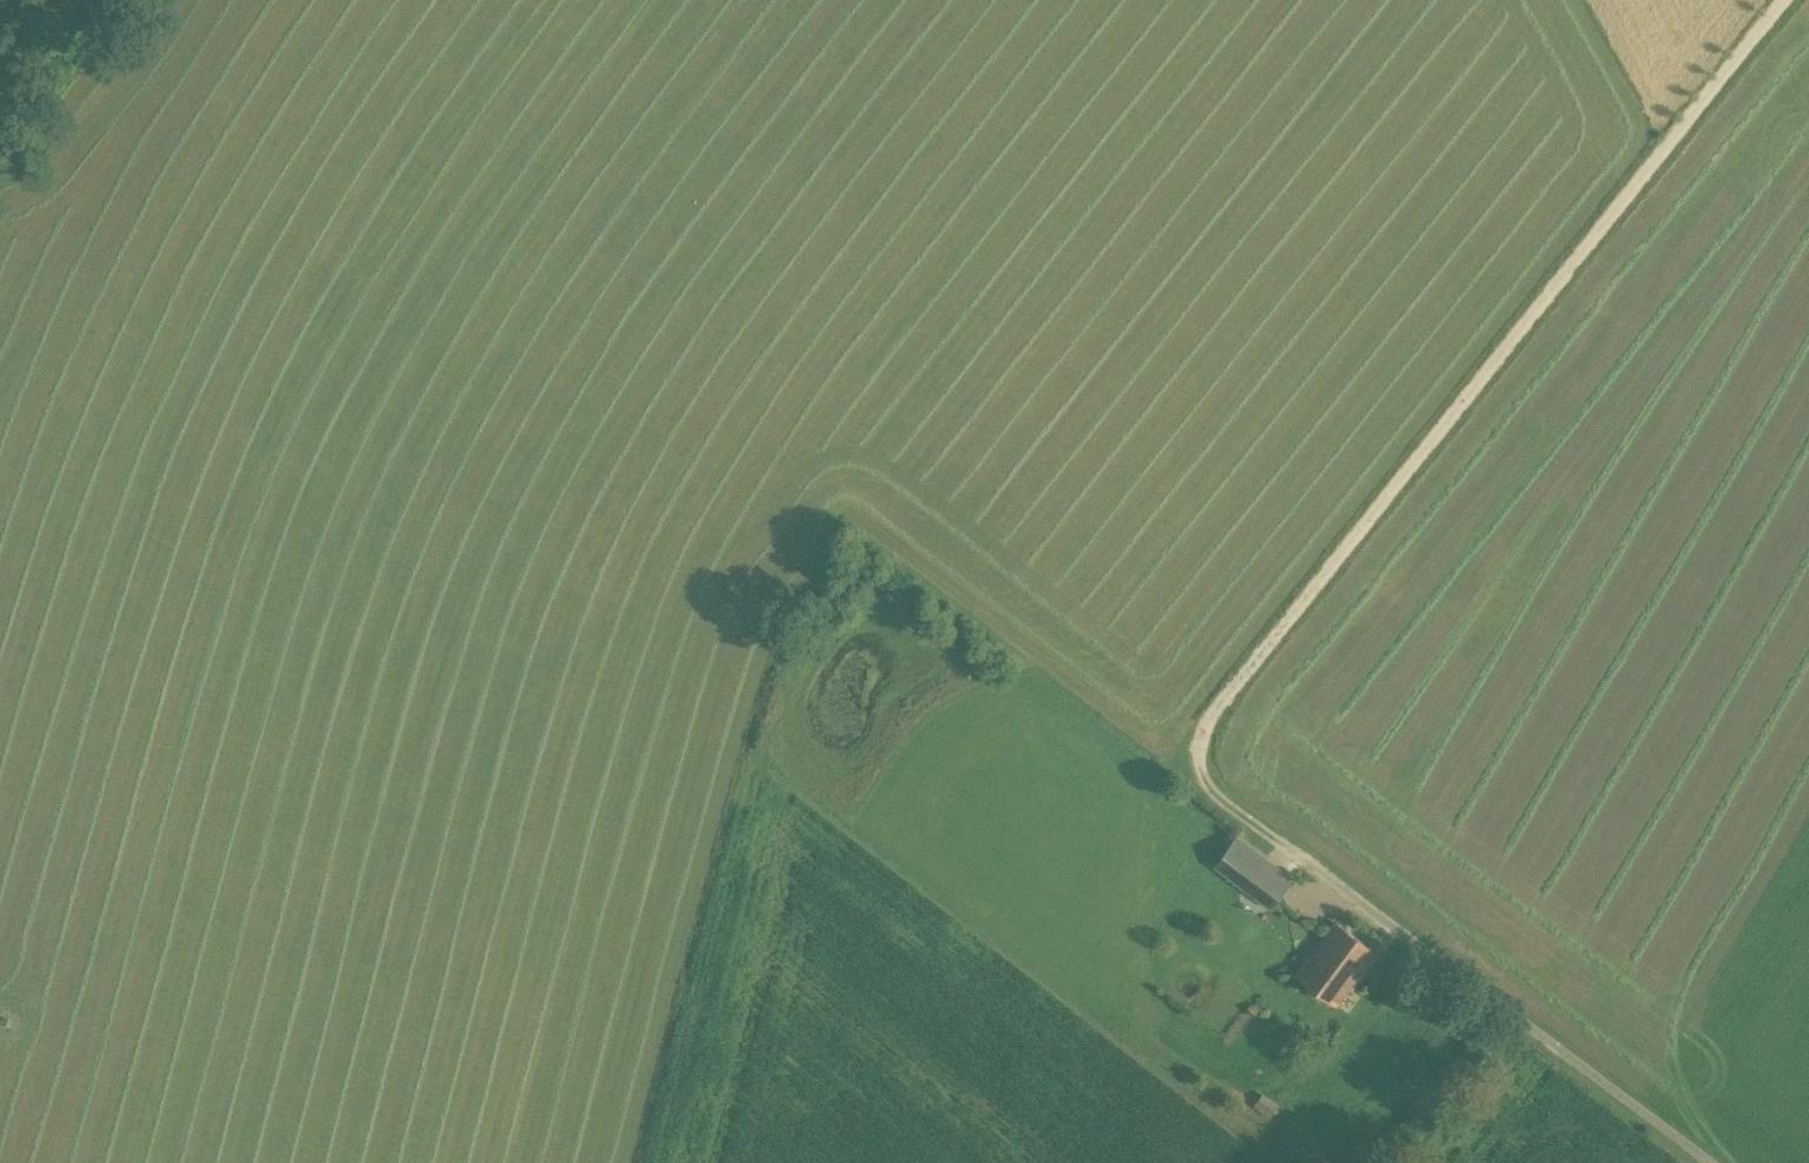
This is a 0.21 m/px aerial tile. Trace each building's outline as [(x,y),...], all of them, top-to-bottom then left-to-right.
[(1290,879),(1235,838),(1214,865),(1270,907),(1290,879)] [(1337,922),(1296,975),(1334,1005),(1375,951),(1337,922)] [(1279,1104),(1262,1093),(1253,1106),(1269,1117),(1279,1104)]
